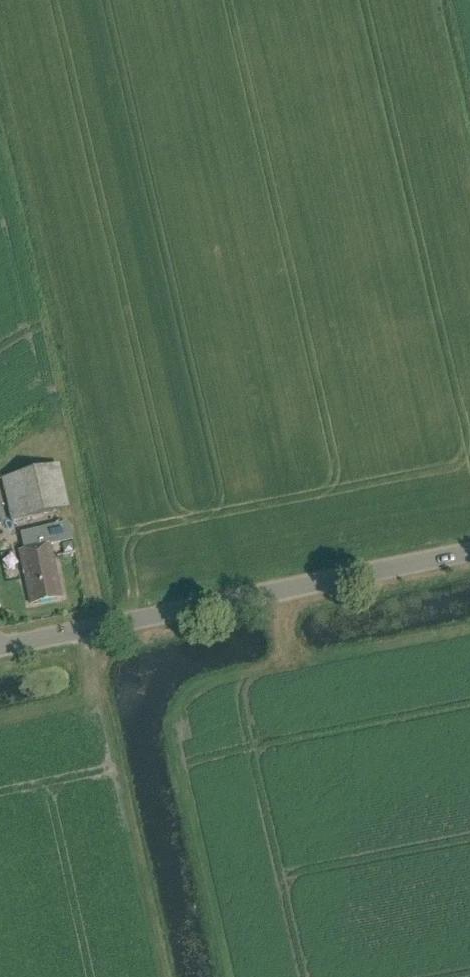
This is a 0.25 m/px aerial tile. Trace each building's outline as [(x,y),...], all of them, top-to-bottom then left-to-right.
[(0,479),(0,486),(9,522),(66,508),(56,466),(0,479)] [(50,544),(55,543),(55,544),(59,543),(59,544),(73,541),(70,528),(65,524),(20,533),(24,549),(19,550),(30,604),(62,597),(50,544)]
